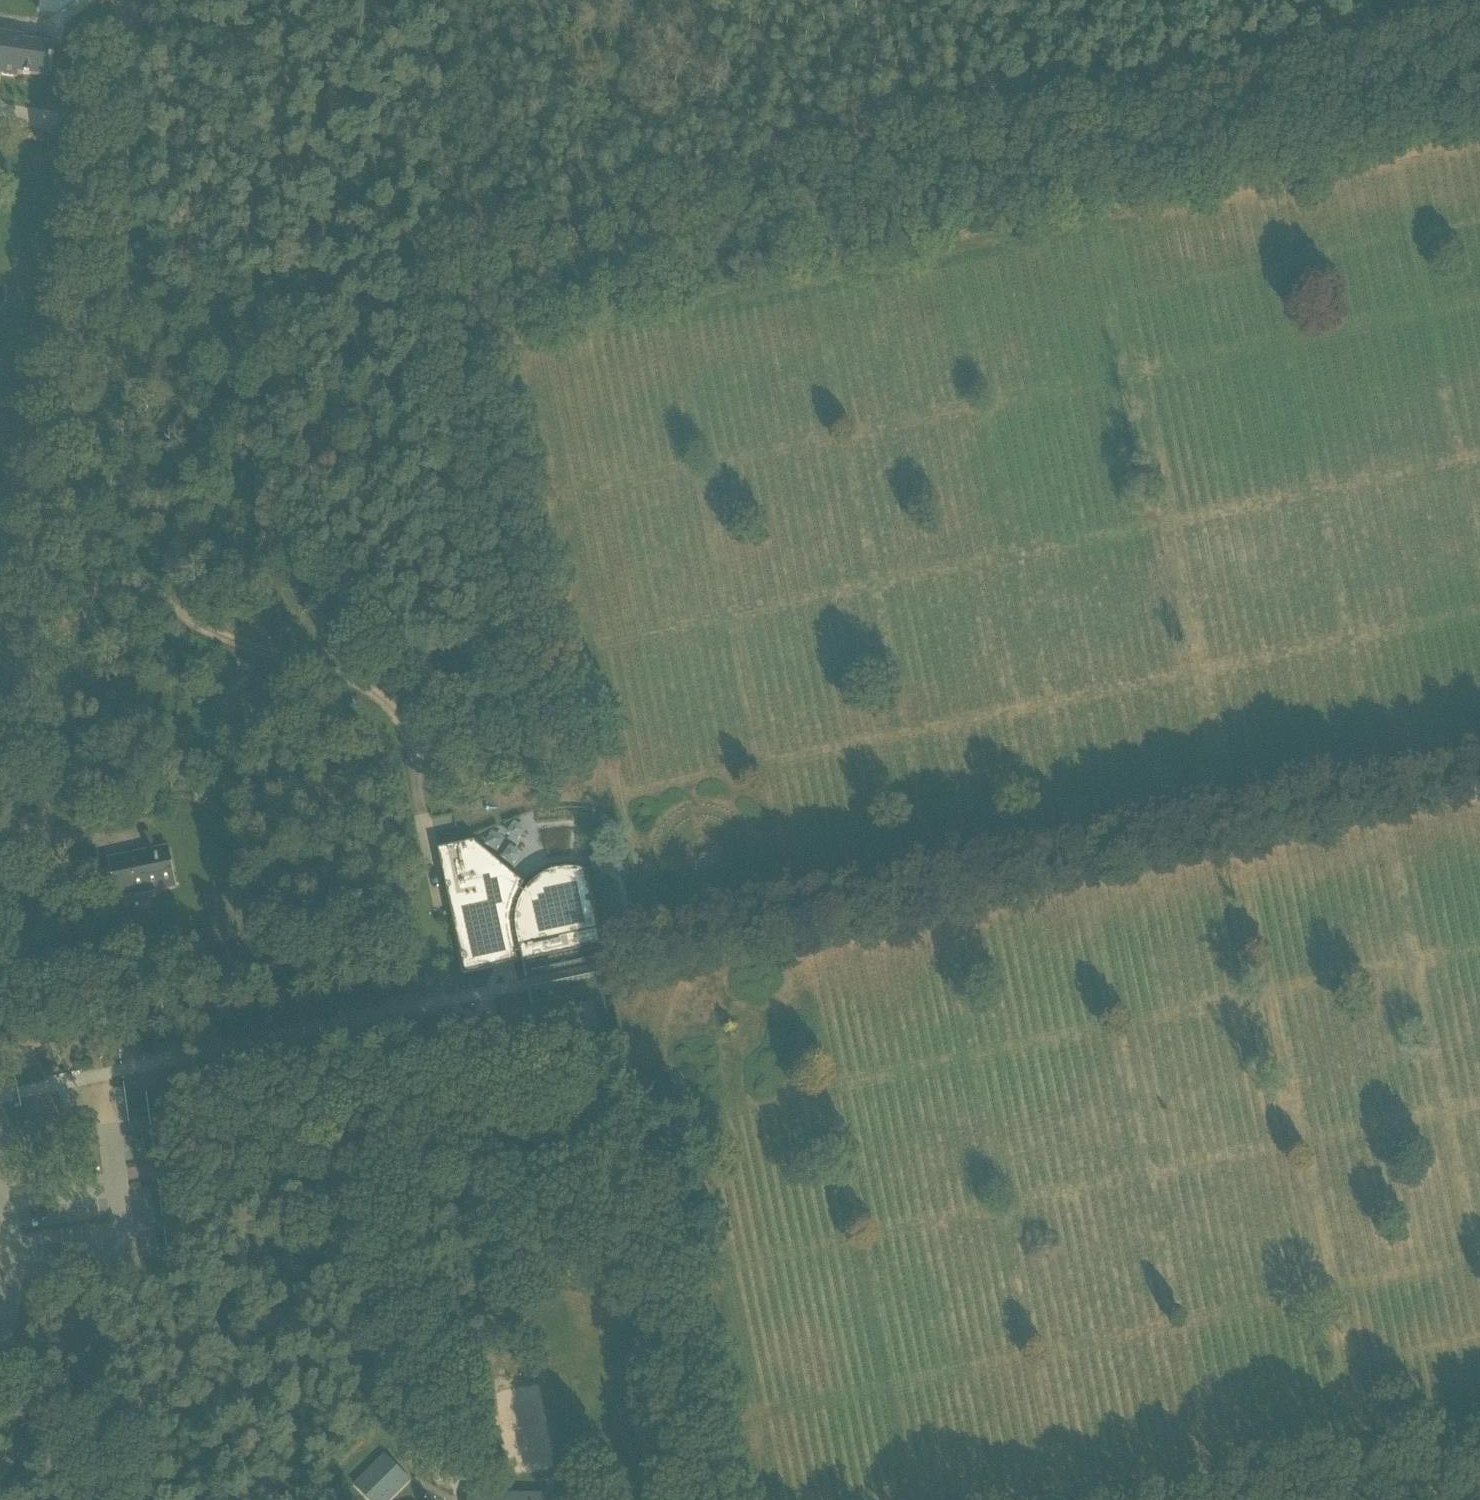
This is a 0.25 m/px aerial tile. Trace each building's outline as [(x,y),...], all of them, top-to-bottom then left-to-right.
[(4,36),(0,36),(0,75),(18,78),(18,75),(50,79),(55,48),(23,43),(24,39),(4,36)] [(439,852),(438,852),(452,917),(459,951),(464,950),(468,967),(516,957),(521,956),(523,965),(524,964),(602,947),(586,874),(585,874),(584,874),(582,873),(579,873),(576,872),(573,872),(559,873),(546,877),(534,885),(524,895),(520,893),(479,866),(474,844),(439,852)] [(168,850),(128,859),(109,863),(116,899),(176,887),(168,850)] [(376,1464),(353,1486),(367,1499),(393,1499),(411,1482),(398,1469),(389,1477),(376,1464)]
